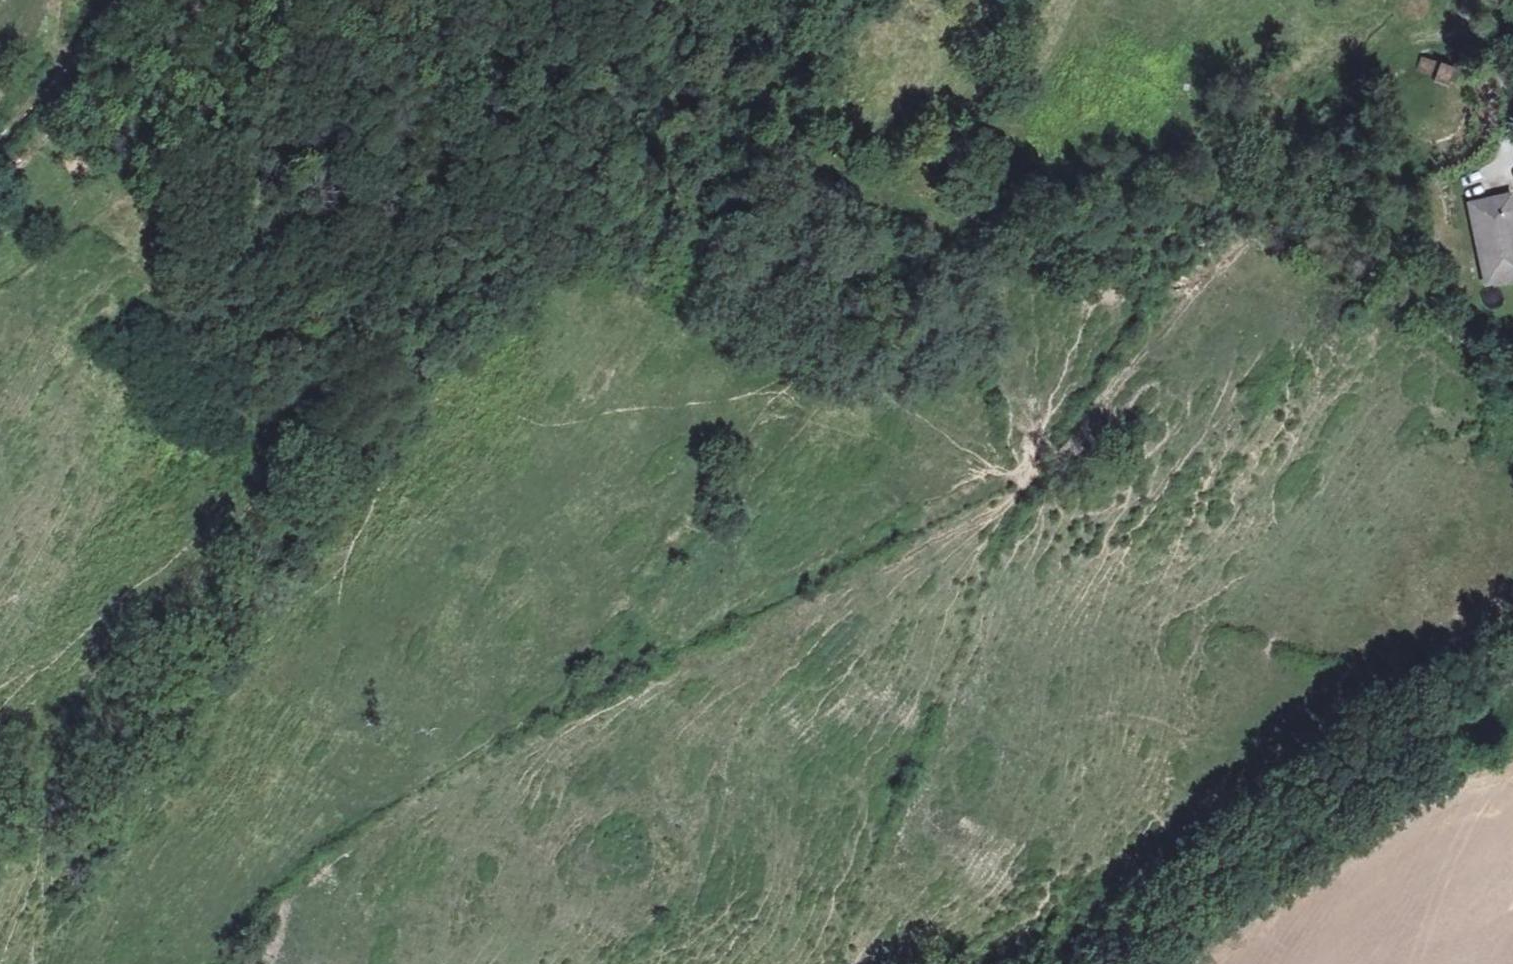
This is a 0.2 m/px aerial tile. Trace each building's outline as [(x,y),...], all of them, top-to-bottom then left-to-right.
[(1434,85),(1448,89),(1454,66),(1442,63),(1434,85)] [(1263,155),(1269,162),(1280,152),(1273,145),(1263,155)] [(1512,279),(1512,200),(1512,197),(1470,205),(1487,285),(1512,279)] [(921,213),(916,225),(928,230),(933,217),(921,213)]
